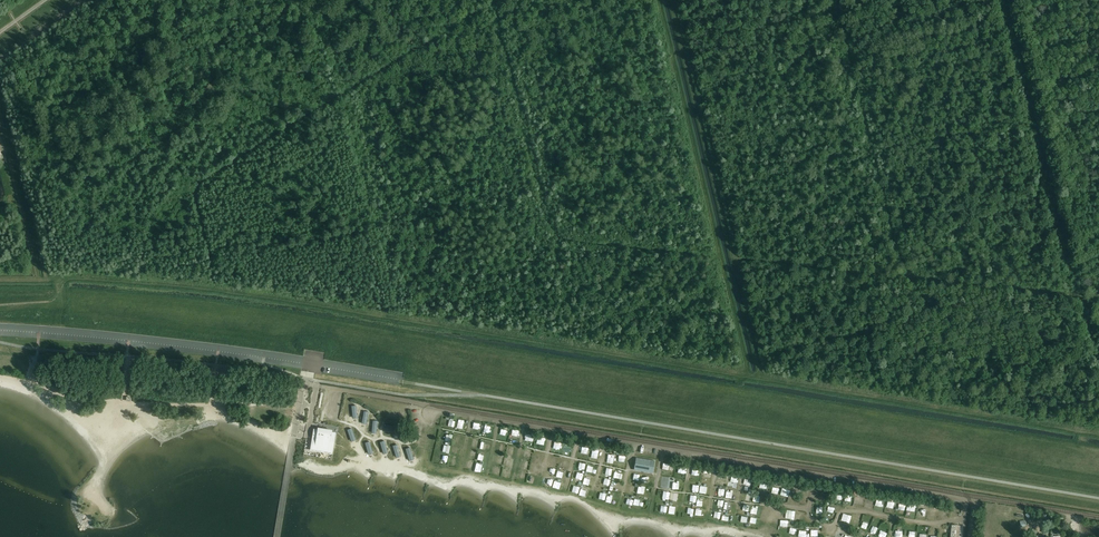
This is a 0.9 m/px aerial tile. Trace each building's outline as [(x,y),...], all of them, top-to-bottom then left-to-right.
[(456,420),(455,427),(462,429),(464,422),(456,420)] [(473,422),(471,429),(479,431),(480,424),(473,422)] [(332,431),(318,428),(317,432),(313,431),(312,437),(313,437),(312,440),(312,441),(312,445),(319,446),(319,447),(319,451),(328,452),(329,449),(329,448),(332,448),(333,445),(334,443),(333,443),(334,441),(335,435),(334,435),(335,433),(332,432),(332,431)] [(443,451),(449,453),(453,443),(447,441),(443,451)] [(439,462),(444,464),(447,459),(441,456),(439,462)] [(636,460),(634,472),(651,475),(653,463),(636,460)] [(437,464),(435,471),(442,473),(444,465),(437,464)] [(446,475),(445,482),(453,483),(454,477),(446,475)] [(436,486),(438,480),(432,478),(430,484),(436,486)] [(580,486),(580,489),(575,488),(574,495),(581,496),(582,487),(580,486)] [(793,500),(795,494),(787,491),(785,497),(793,500)] [(848,524),(855,526),(857,519),(850,517),(848,524)] [(871,531),(873,522),(867,521),(865,529),(871,531)] [(880,536),(883,530),(876,527),(874,534),(880,536)] [(793,535),(799,536),(801,531),(795,529),(793,535)]
